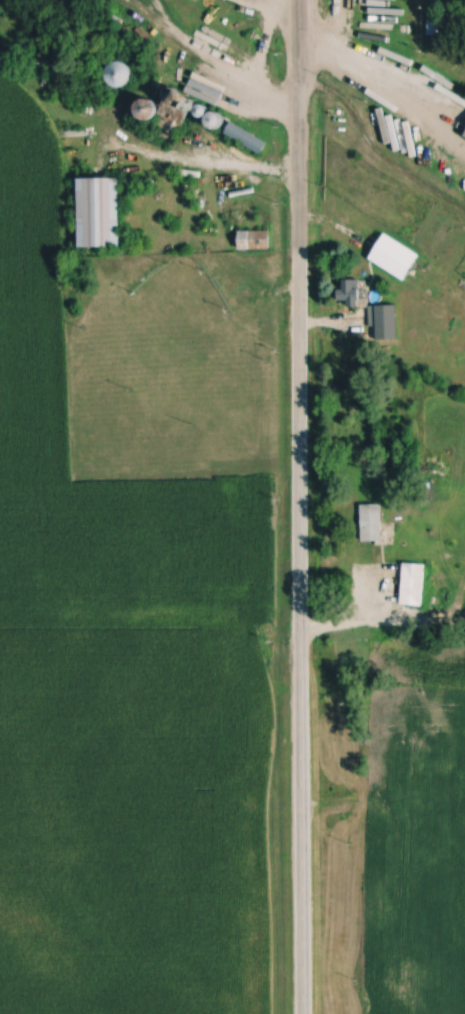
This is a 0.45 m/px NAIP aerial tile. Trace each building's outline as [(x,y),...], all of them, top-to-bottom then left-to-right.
[(445,36),(445,18),(428,18),(428,36),(445,36)] [(154,123),(173,137),(194,109),(185,102),(180,109),(169,101),(154,123)] [(261,156),(268,144),(231,124),(224,136),(261,156)] [(78,248),(120,248),(120,180),(78,180),(78,248)] [(270,232),(238,232),(238,250),(270,250),(270,232)] [(369,258),(404,281),(419,257),(384,235),(369,258)] [(360,281),(347,281),(347,290),(339,290),(339,306),(360,306),(360,281)] [(376,306),(376,340),(397,340),(397,306),(376,306)] [(383,505),(361,505),(361,544),(383,544),(383,505)] [(424,565),(402,565),(402,605),(424,605),(424,565)]
